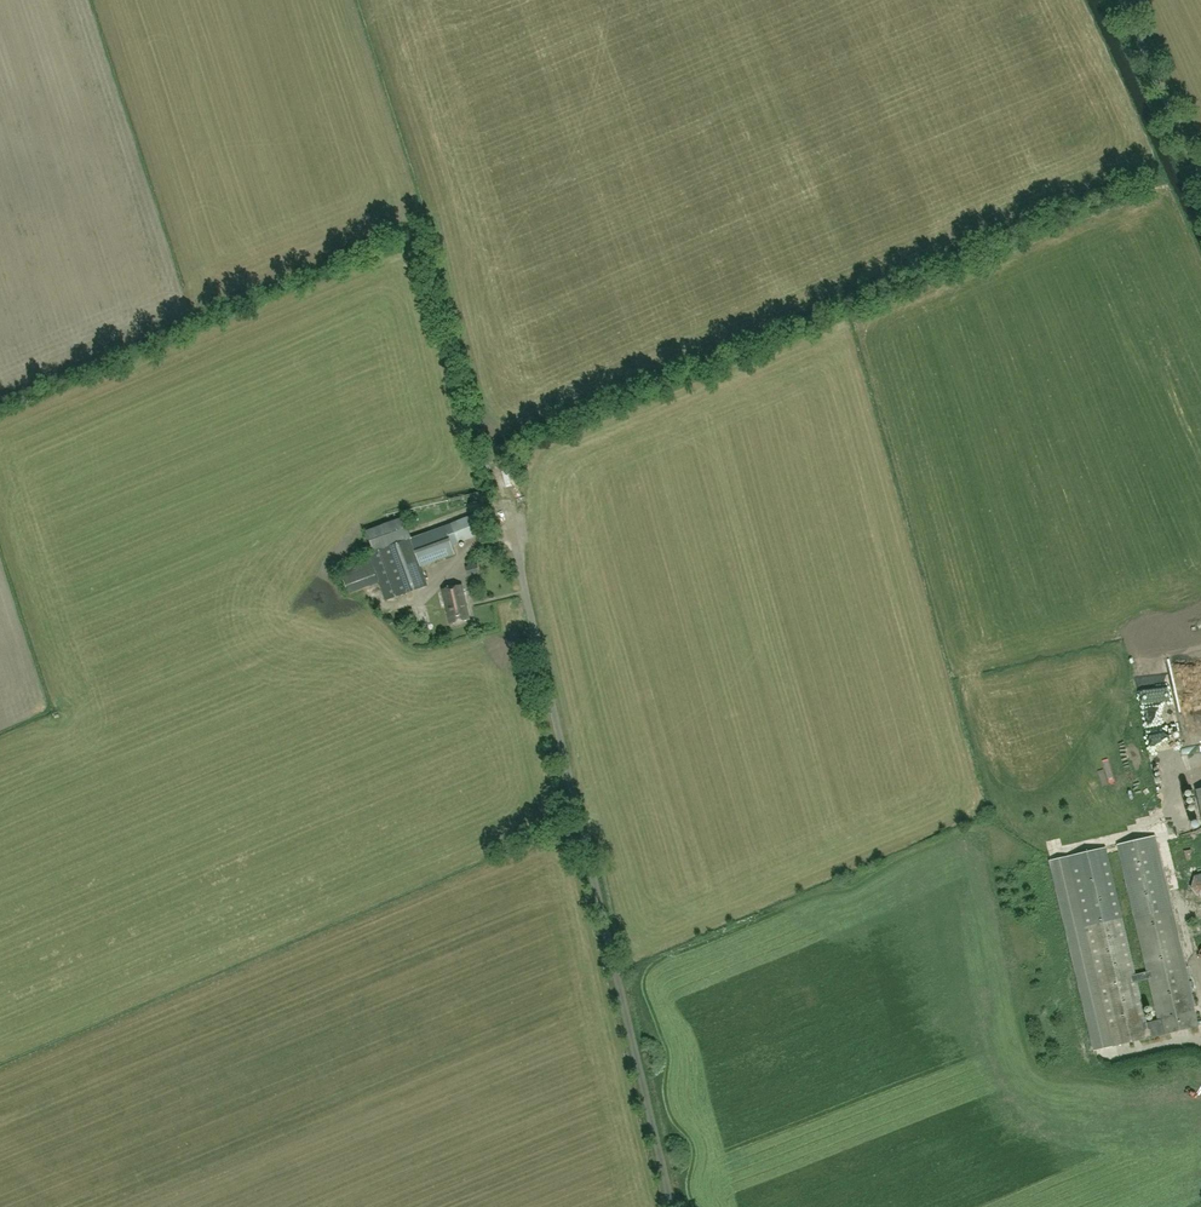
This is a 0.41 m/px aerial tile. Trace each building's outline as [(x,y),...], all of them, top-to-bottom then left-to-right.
[(374,552),(368,554),(369,558),(340,569),(349,594),(379,583),(385,601),(428,585),(421,566),(455,553),(452,545),(492,530),(484,510),(450,523),(450,524),(412,538),(404,517),(366,531),(374,552)] [(465,566),(468,576),(480,573),(477,563),(465,566)] [(442,590),(450,624),(470,620),(462,585),(442,590)] [(1126,778),(1127,768),(1119,768),(1118,777),(1126,778)] [(1117,844),(1134,915),(1147,972),(1136,974),(1107,847),(1052,860),(1095,1050),(1113,1046),(1150,1037),(1161,1035),(1198,1026),(1171,907),(1155,835),(1117,844)] [(1200,895),(1200,875),(1192,872),(1186,889),(1200,895)]
